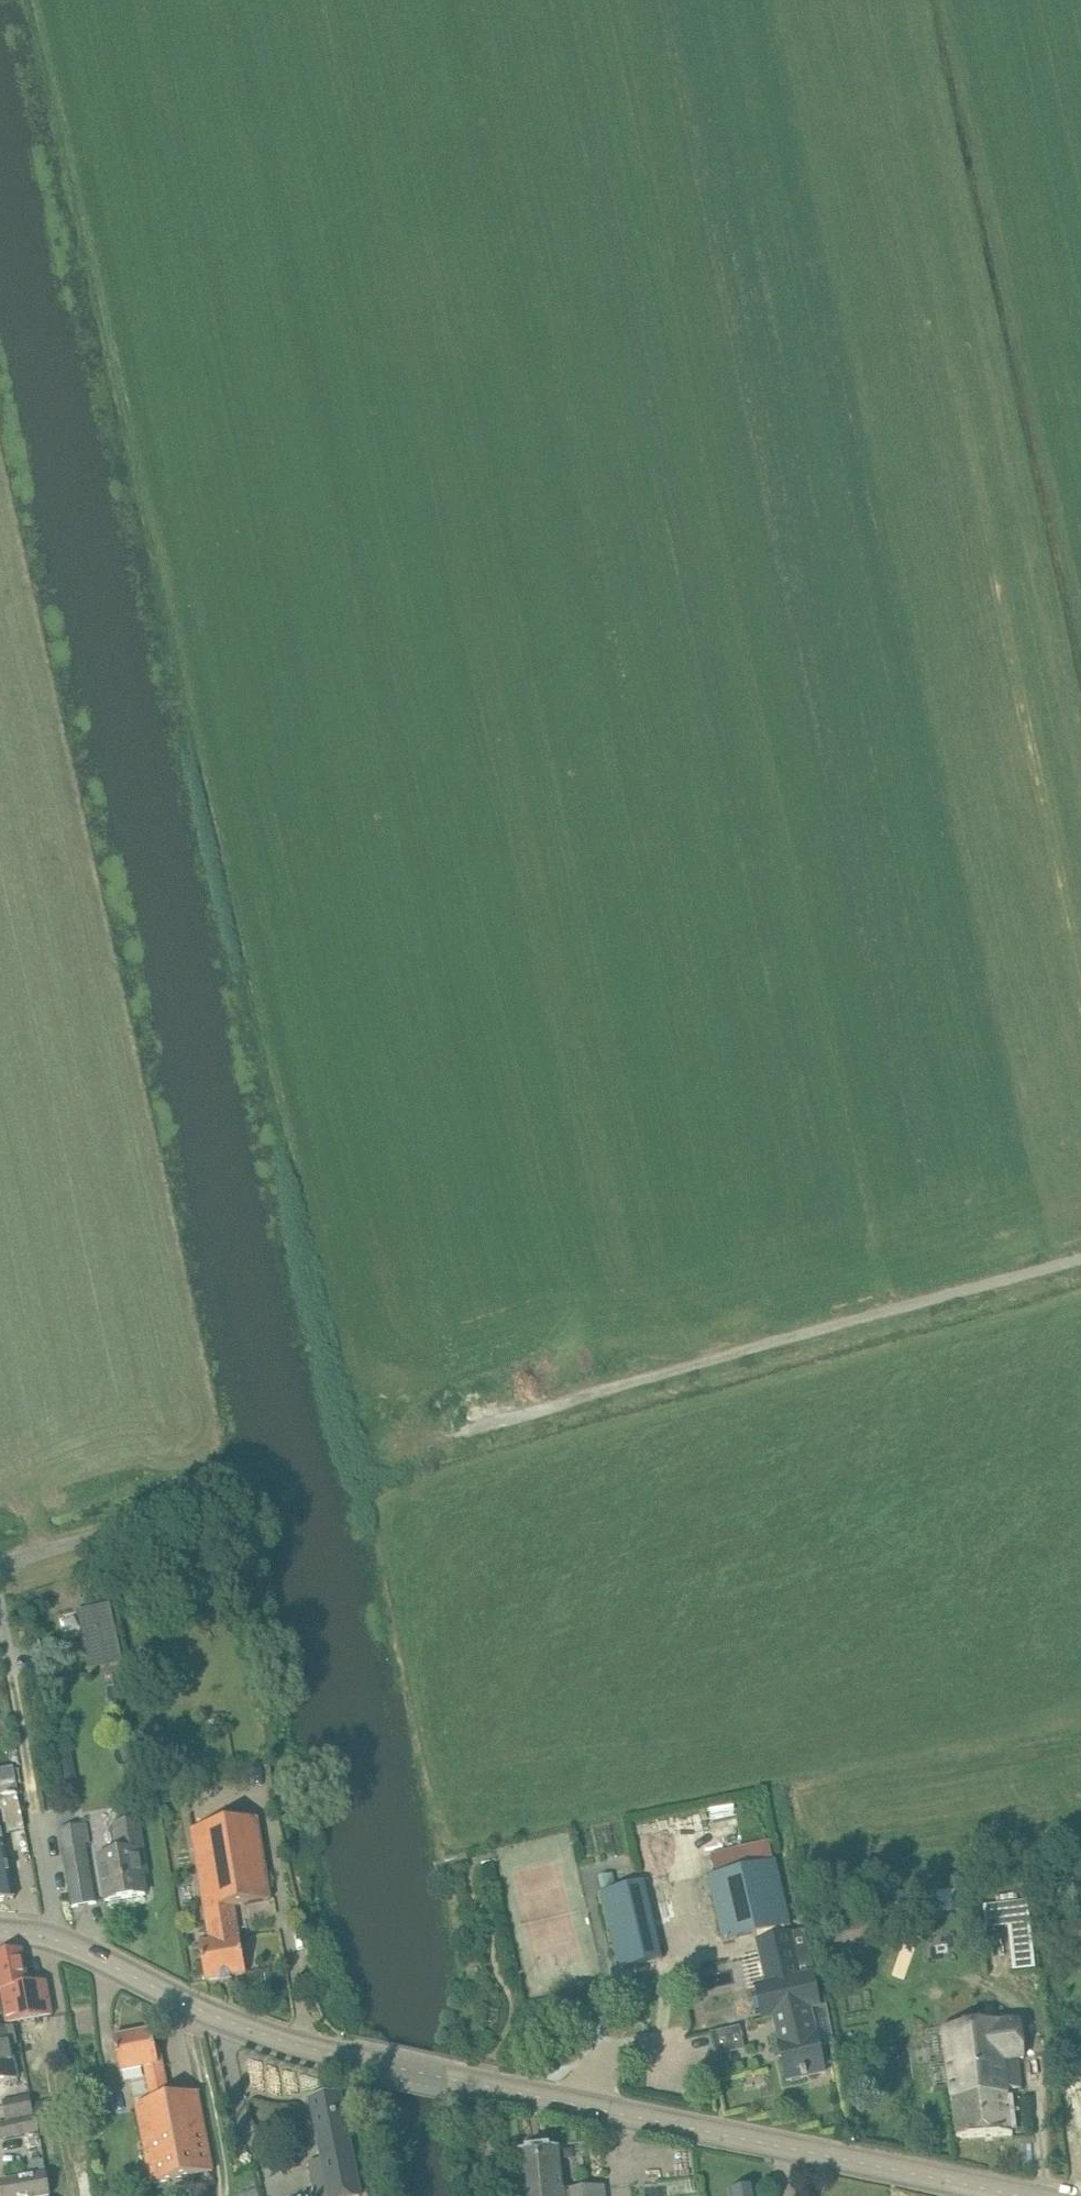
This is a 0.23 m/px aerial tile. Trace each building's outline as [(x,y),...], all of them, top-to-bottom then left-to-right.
[(110,1606),(77,1613),(89,1669),(122,1662),(110,1606)] [(7,1833),(24,1829),(17,1793),(19,1793),(17,1780),(1,1783),(2,1788),(11,1786),(12,1791),(0,1794),(1,1797),(0,1797),(0,1800),(7,1833)] [(258,1818),(191,1829),(208,1942),(200,1944),(206,1981),(220,1978),(221,1983),(231,1981),(231,1977),(246,1974),(234,1906),(271,1900),(258,1818)] [(99,1857),(106,1901),(145,1894),(140,1863),(144,1863),(138,1822),(116,1826),(120,1854),(99,1857)] [(88,1824),(59,1830),(68,1885),(72,1907),(96,1903),(92,1881),(90,1870),(85,1843),(89,1842),(91,1841),(88,1824)] [(14,1899),(10,1877),(2,1835),(1,1832),(0,1832),(0,1831),(0,1902),(14,1899)] [(813,2012),(823,2009),(807,1930),(793,1933),(793,1932),(784,1934),(783,1928),(787,1927),(776,1875),(773,1863),(751,1867),(716,1876),(708,1878),(722,1942),(758,1934),(759,1940),(756,1941),(766,1984),(755,1986),(764,2023),(774,2021),(777,2033),(789,2031),(792,2041),(779,2044),(787,2080),(807,2076),(806,2072),(808,2071),(807,2070),(823,2067),(824,2072),(825,2072),(817,2036),(813,2012)] [(601,1892),(619,1969),(662,1959),(654,1925),(676,1920),(666,1876),(627,1886),(623,1871),(598,1877),(601,1892)] [(1,1991),(7,2025),(52,2016),(46,1982),(29,1985),(22,1950),(0,1954),(0,1991),(1,1991)] [(1019,2020),(942,2031),(958,2142),(1012,2135),(1006,2091),(1022,2089),(1018,2060),(1024,2059),(1019,2020)] [(16,2044),(12,2027),(0,2030),(0,2083),(17,2079),(10,2045),(16,2044)] [(729,2028),(710,2032),(716,2055),(734,2051),(729,2028)] [(113,2038),(120,2072),(144,2068),(151,2101),(136,2104),(151,2184),(213,2172),(198,2094),(201,2093),(200,2092),(170,2098),(160,2048),(156,2049),(152,2030),(113,2038)] [(310,2163),(317,2195),(361,2195),(340,2092),(309,2098),(322,2161),(310,2163)] [(4,2102),(8,2120),(32,2115),(28,2097),(4,2102)] [(28,2149),(41,2146),(37,2116),(0,2124),(0,2136),(1,2140),(25,2134),(27,2144),(28,2149)] [(604,2187),(563,2191),(559,2148),(516,2152),(521,2195),(605,2195),(604,2187)] [(3,2195),(50,2195),(46,2174),(44,2160),(30,2163),(32,2177),(0,2183),(3,2195)] [(729,2195),(757,2195),(755,2187),(728,2192),(729,2195)]
